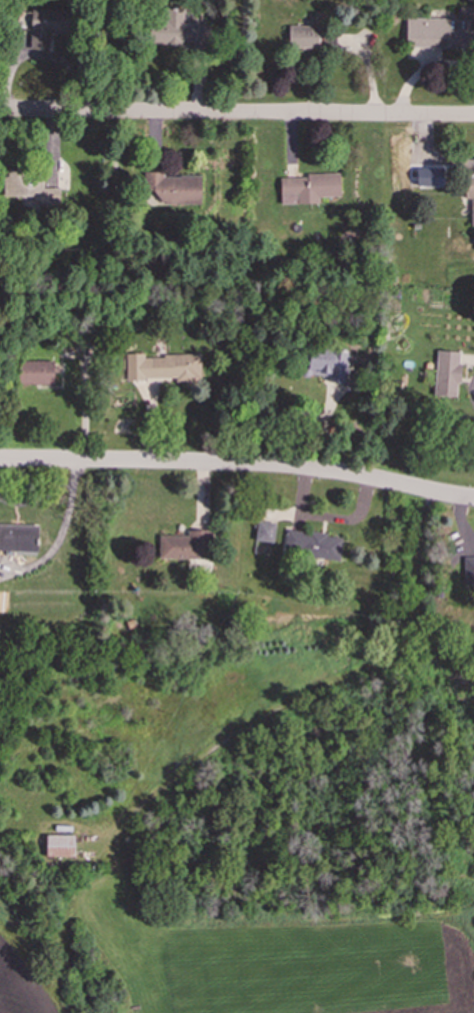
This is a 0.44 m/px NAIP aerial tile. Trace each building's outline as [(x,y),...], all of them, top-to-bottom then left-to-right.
[(183,7),(164,7),(164,22),(149,22),(149,44),(207,45),(207,26),(183,25),(183,7)] [(48,49),(49,32),(68,33),(69,10),(31,9),(30,48),(48,49)] [(469,18),(405,17),(405,47),(473,47),(473,27),(469,27),(469,18)] [(317,25),(287,26),(288,47),(318,47),(317,25)] [(442,186),(442,168),(416,167),(416,186),(442,186)] [(31,169),(3,169),(3,197),(39,197),(39,205),(60,205),(60,187),(42,187),(42,176),(31,176),(31,169)] [(200,175),(163,176),(163,171),(144,172),(144,205),(201,204),(200,175)] [(280,204),(318,203),(318,196),(339,196),(339,174),(279,175),(280,204)] [(473,225),(473,174),(465,174),(465,198),(470,198),(470,225),(473,225)] [(345,383),(347,351),(307,349),(305,374),(328,375),(328,382),(345,383)] [(459,351),(437,349),(432,395),(458,398),(461,363),(458,362),(459,351)] [(199,354),(143,355),(143,353),(125,353),(125,380),(200,379),(199,354)] [(53,361),(18,361),(18,384),(53,384),(53,361)] [(273,542),(275,522),(257,520),(255,541),(273,542)] [(37,551),(37,525),(0,524),(0,550),(37,551)] [(158,558),(206,558),(206,530),(187,530),(187,535),(158,535),(158,558)] [(339,560),(341,535),(286,530),(283,556),(296,558),(296,561),(295,561),(295,570),(307,571),(308,557),(339,560)] [(463,557),(463,583),(473,583),(473,557),(463,557)] [(74,857),(74,835),(46,835),(46,856),(74,857)]
